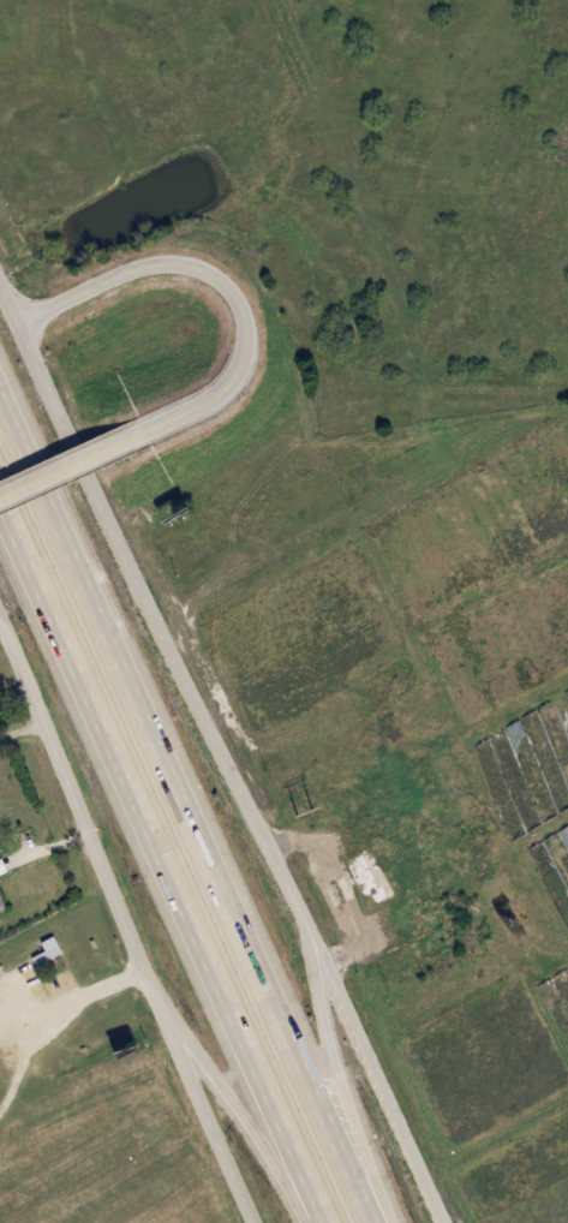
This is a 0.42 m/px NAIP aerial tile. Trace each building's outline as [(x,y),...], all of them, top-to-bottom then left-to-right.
[(567,852),(567,831),(559,835),(567,852)] [(548,851),(533,857),(567,939),(567,899),(548,851)] [(30,956),(42,951),(38,942),(52,937),(60,954),(34,966),(30,956)] [(536,985),(567,1053),(567,970),(536,985)]
